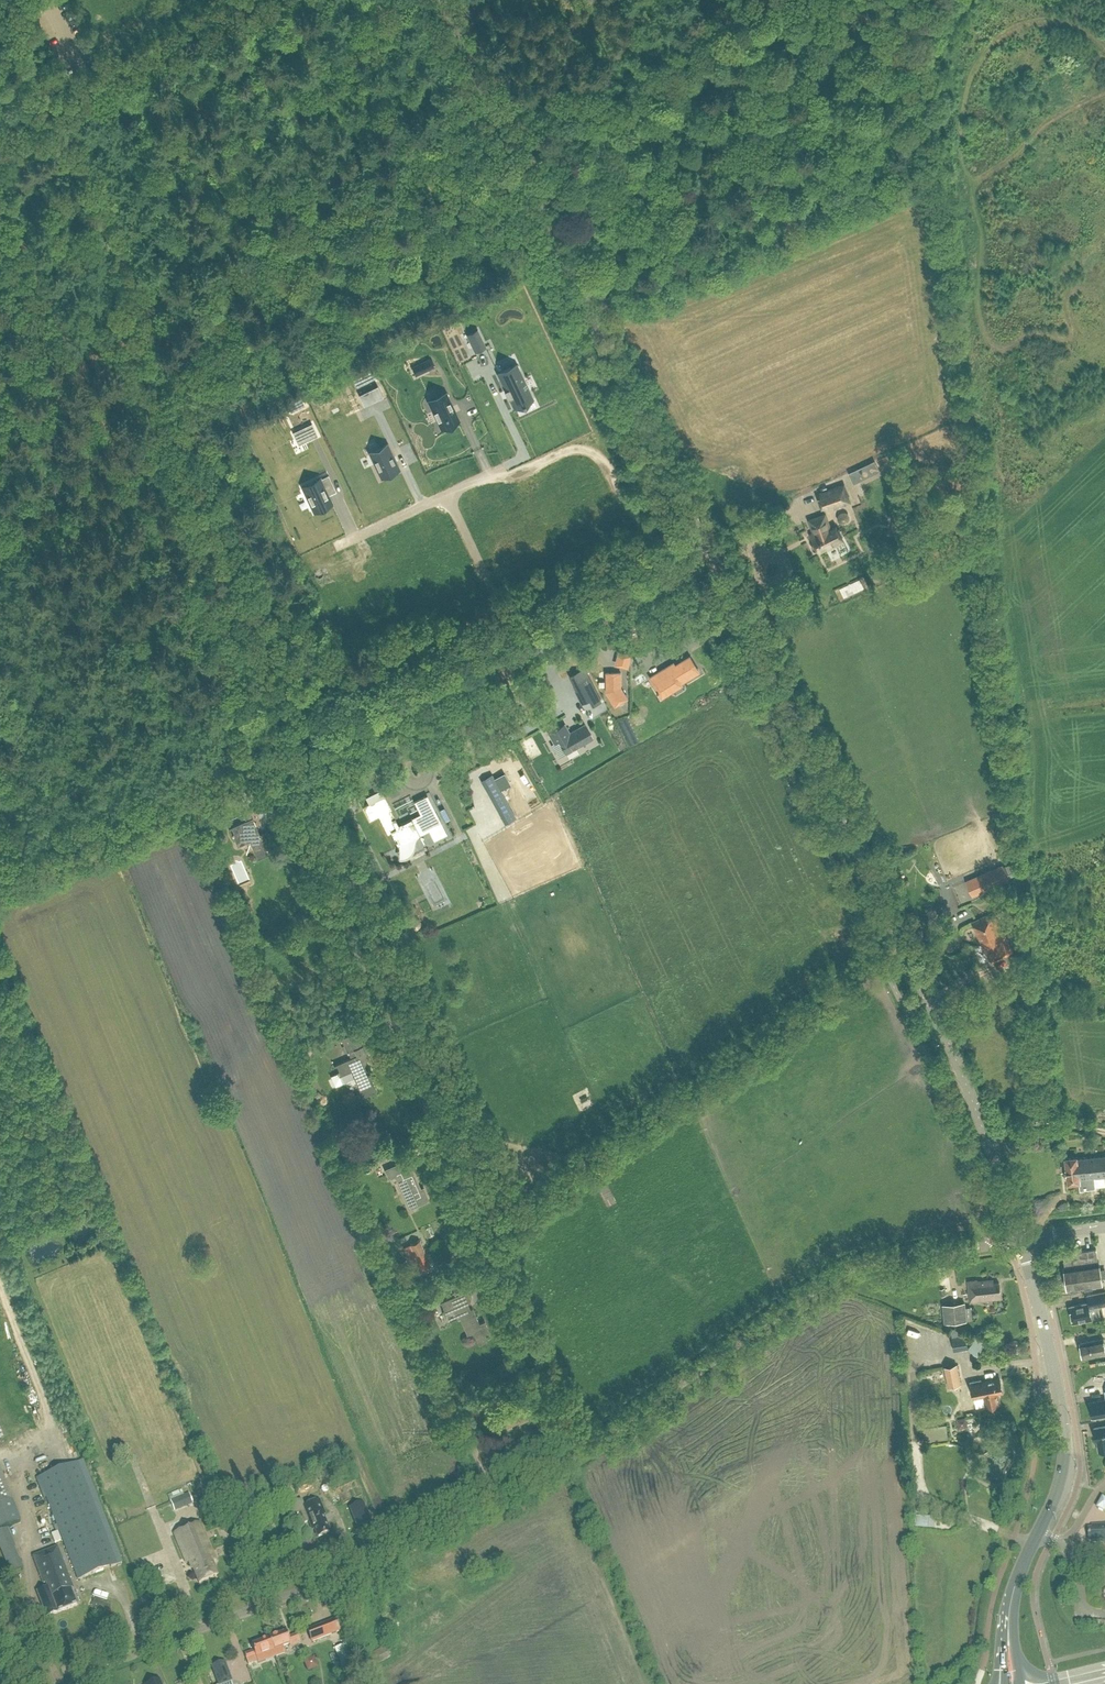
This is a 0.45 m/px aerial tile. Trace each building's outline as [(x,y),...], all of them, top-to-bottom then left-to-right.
[(477,329),(467,334),(475,350),(485,346),(477,329)] [(430,357),(424,360),(428,368),(434,365),(430,357)] [(516,363),(497,372),(505,389),(504,389),(504,390),(505,389),(509,396),(507,397),(508,397),(509,397),(514,407),(522,403),(522,404),(525,402),(524,402),(533,398),(516,363)] [(446,391),(428,400),(441,428),(459,419),(446,391)] [(312,423),(293,431),(298,443),(317,434),(312,423)] [(387,443),(369,451),(381,477),(399,469),(387,443)] [(320,477),(302,486),(314,512),(332,503),(320,477)] [(819,491),(820,493),(826,510),(852,501),(845,482),(843,482),(842,477),(835,479),(837,485),(819,491)] [(811,535),(814,542),(812,545),(812,547),(814,549),(816,551),(818,550),(819,551),(828,547),(829,549),(844,542),(837,525),(827,530),(821,516),(809,521),(813,534),(811,535)] [(632,653),(618,650),(615,663),(629,667),(632,653)] [(674,662),(650,677),(662,695),(670,690),(670,686),(679,680),(680,683),(699,671),(690,656),(676,665),(674,662)] [(575,690),(582,703),(597,695),(583,669),(569,676),(576,690),(575,690)] [(621,672),(607,672),(607,691),(615,705),(628,697),(621,686),(621,672)] [(548,734),(554,743),(559,740),(567,753),(592,738),(584,724),(569,733),(564,724),(548,734)] [(527,767),(521,769),(527,782),(533,779),(527,767)] [(516,818),(491,774),(481,779),(506,823),(516,818)] [(365,795),(368,803),(364,805),(370,818),(379,813),(389,832),(391,831),(399,846),(399,845),(400,844),(401,846),(402,848),(404,848),(407,848),(408,847),(410,846),(410,844),(411,842),(412,840),(413,839),(415,837),(416,836),(418,835),(420,834),(420,835),(421,834),(420,834),(429,829),(434,839),(447,833),(427,794),(415,801),(422,816),(413,820),(412,818),(402,823),(403,824),(397,827),(387,809),(390,808),(380,788),(365,795)] [(258,807),(255,800),(240,807),(245,820),(230,827),(235,838),(247,832),(258,858),(272,852),(263,832),(260,833),(250,811),(258,807)] [(501,832),(505,843),(514,839),(510,828),(501,832)] [(1013,877),(1020,875),(1017,863),(1009,865),(1013,877)] [(973,894),(1008,880),(1001,865),(967,880),(973,894)] [(1002,908),(1008,919),(1017,915),(1011,904),(1002,908)] [(982,942),(1003,931),(993,911),(972,922),(982,942)] [(1013,951),(1003,931),(982,942),(992,961),(1013,951)] [(1027,981),(1023,953),(1010,955),(1012,966),(1017,965),(1019,981),(1027,981)] [(351,1057),(335,1064),(340,1076),(351,1070),(363,1096),(377,1090),(368,1069),(365,1071),(362,1065),(364,1064),(368,1055),(357,1031),(341,1038),(348,1053),(349,1053),(351,1057)] [(336,1080),(341,1089),(347,1085),(343,1076),(336,1080)] [(1077,1157),(1077,1155),(1064,1157),(1067,1183),(1080,1181),(1079,1177),(1104,1175),(1104,1155),(1077,1157)] [(385,1169),(389,1177),(395,1175),(409,1207),(428,1199),(423,1187),(420,1188),(410,1166),(405,1169),(402,1161),(385,1169)] [(414,1255),(421,1254),(420,1243),(428,1240),(426,1234),(415,1238),(417,1243),(412,1244),(414,1255)] [(1067,1287),(1067,1289),(1103,1284),(1101,1276),(1104,1276),(1104,1270),(1104,1269),(1100,1270),(1099,1261),(1098,1261),(1096,1248),(1063,1253),(1065,1266),(1064,1266),(1066,1277),(1066,1281),(1065,1283),(1065,1286),(1067,1287)] [(439,1302),(444,1313),(447,1320),(459,1315),(467,1333),(473,1331),(478,1343),(486,1339),(483,1333),(488,1330),(484,1320),(479,1322),(473,1307),(468,1309),(466,1303),(470,1301),(471,1292),(467,1282),(468,1282),(465,1275),(455,1280),(453,1275),(447,1278),(453,1290),(455,1295),(439,1302)] [(968,1280),(970,1301),(987,1300),(987,1299),(1002,1298),(1000,1281),(994,1282),(994,1278),(981,1279),(981,1278),(968,1280)] [(1073,1322),(1094,1317),(1091,1307),(1104,1304),(1104,1291),(1087,1294),(1089,1301),(1070,1305),(1073,1322)] [(945,1322),(967,1320),(965,1301),(942,1303),(945,1322)] [(956,1335),(953,1335),(955,1348),(969,1347),(967,1333),(955,1326),(956,1335)] [(977,1335),(969,1345),(978,1352),(986,1342),(977,1335)] [(1104,1342),(1104,1337),(1080,1341),(1081,1348),(1080,1349),(1081,1353),(1082,1354),(1083,1356),(1104,1352),(1104,1342)] [(987,1341),(984,1348),(994,1352),(997,1345),(987,1341)] [(949,1384),(961,1382),(957,1362),(945,1365),(949,1384)] [(987,1404),(988,1404),(989,1406),(994,1404),(995,1403),(1000,1402),(998,1391),(1003,1390),(1000,1377),(982,1380),(981,1377),(971,1379),(974,1396),(984,1394),(987,1404)] [(1090,1401),(1093,1417),(1104,1415),(1104,1399),(1090,1401)] [(457,1420),(462,1429),(484,1419),(479,1410),(457,1420)] [(958,1420),(959,1431),(972,1430),(972,1420),(958,1420)] [(946,1423),(923,1426),(925,1441),(948,1437),(946,1423)] [(1094,1427),(1096,1440),(1097,1440),(1099,1450),(1104,1449),(1104,1425),(1094,1427)] [(82,1462),(79,1463),(38,1479),(77,1582),(121,1565),(82,1462)] [(183,1471),(187,1479),(201,1474),(197,1465),(183,1471)] [(12,1502),(0,1471),(0,1507),(12,1502)] [(270,1492),(274,1503),(295,1494),(290,1483),(270,1492)] [(193,1506),(189,1495),(170,1503),(174,1513),(193,1506)] [(215,1497),(202,1502),(206,1511),(212,1527),(226,1523),(215,1497)] [(0,1507),(0,1531),(20,1523),(12,1502),(0,1507)] [(325,1516),(319,1503),(304,1509),(301,1502),(285,1508),(289,1518),(301,1514),(305,1524),(309,1523),(313,1532),(315,1531),(318,1539),(330,1534),(323,1517),(325,1516)] [(44,1505),(35,1509),(40,1523),(50,1519),(44,1505)] [(200,1524),(174,1535),(186,1565),(190,1563),(199,1585),(218,1577),(212,1564),(216,1562),(200,1524)] [(1092,1527),(1092,1531),(1089,1531),(1090,1542),(1092,1541),(1093,1544),(1104,1543),(1104,1526),(1092,1527)] [(17,1560),(12,1549),(3,1552),(8,1564),(17,1560)] [(77,1606),(69,1585),(72,1584),(58,1549),(34,1558),(44,1585),(46,1584),(49,1590),(38,1594),(47,1618),(77,1606)] [(308,1631),(312,1643),(339,1633),(335,1621),(308,1631)] [(286,1633),(269,1640),(275,1658),(285,1654),(282,1648),(289,1645),(290,1648),(301,1644),(297,1635),(288,1639),(286,1633)] [(275,1658),(269,1640),(251,1646),(254,1652),(245,1656),(248,1666),(258,1662),(258,1664),(275,1658)] [(346,1646),(334,1650),(342,1671),(354,1666),(346,1646)] [(385,1649),(365,1658),(370,1668),(390,1659),(385,1649)] [(229,1676),(224,1663),(206,1670),(211,1683),(227,1683),(231,1683),(229,1676)]
